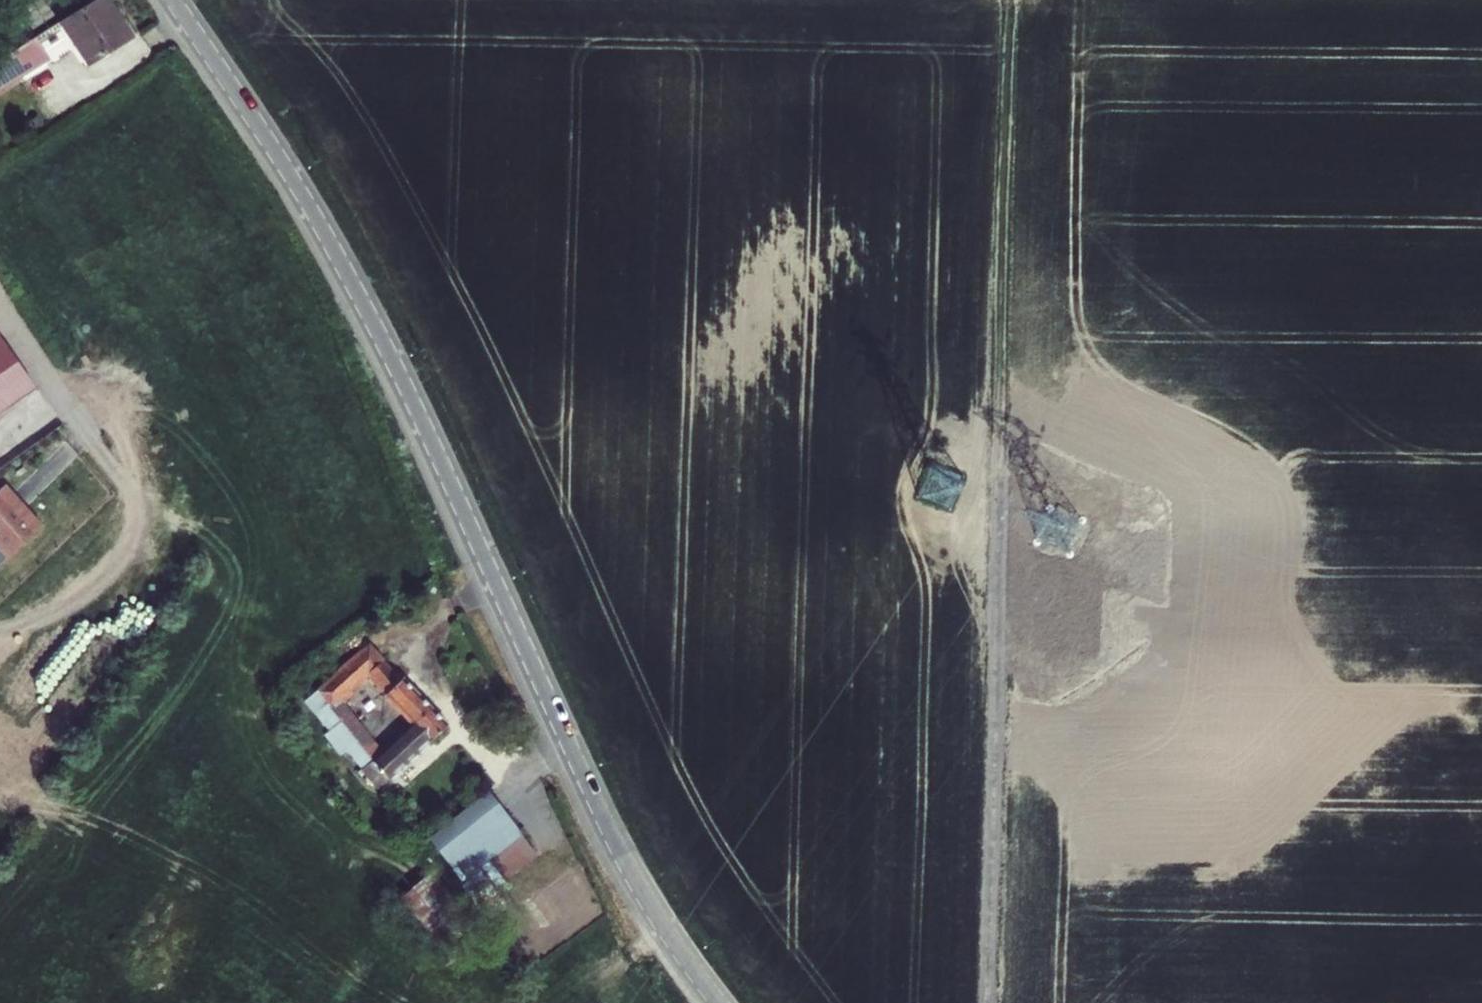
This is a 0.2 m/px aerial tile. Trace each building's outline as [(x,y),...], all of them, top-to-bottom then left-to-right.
[(103,1),(61,28),(88,71),(130,43),(103,1)] [(0,67),(0,96),(49,65),(36,44),(0,67)] [(35,394),(0,342),(0,417),(35,394)] [(4,487),(0,490),(0,548),(9,558),(38,530),(14,505),(18,501),(4,487)] [(356,681),(402,729),(420,747),(436,733),(392,684),(387,682),(360,652),(312,690),(299,699),(353,770),(360,764),(377,785),(410,756),(393,737),(370,757),(328,704),(356,681)] [(393,737),(410,756),(420,747),(402,729),(393,737)] [(423,839),(501,948),(525,931),(566,901),(486,791),(423,839)]
